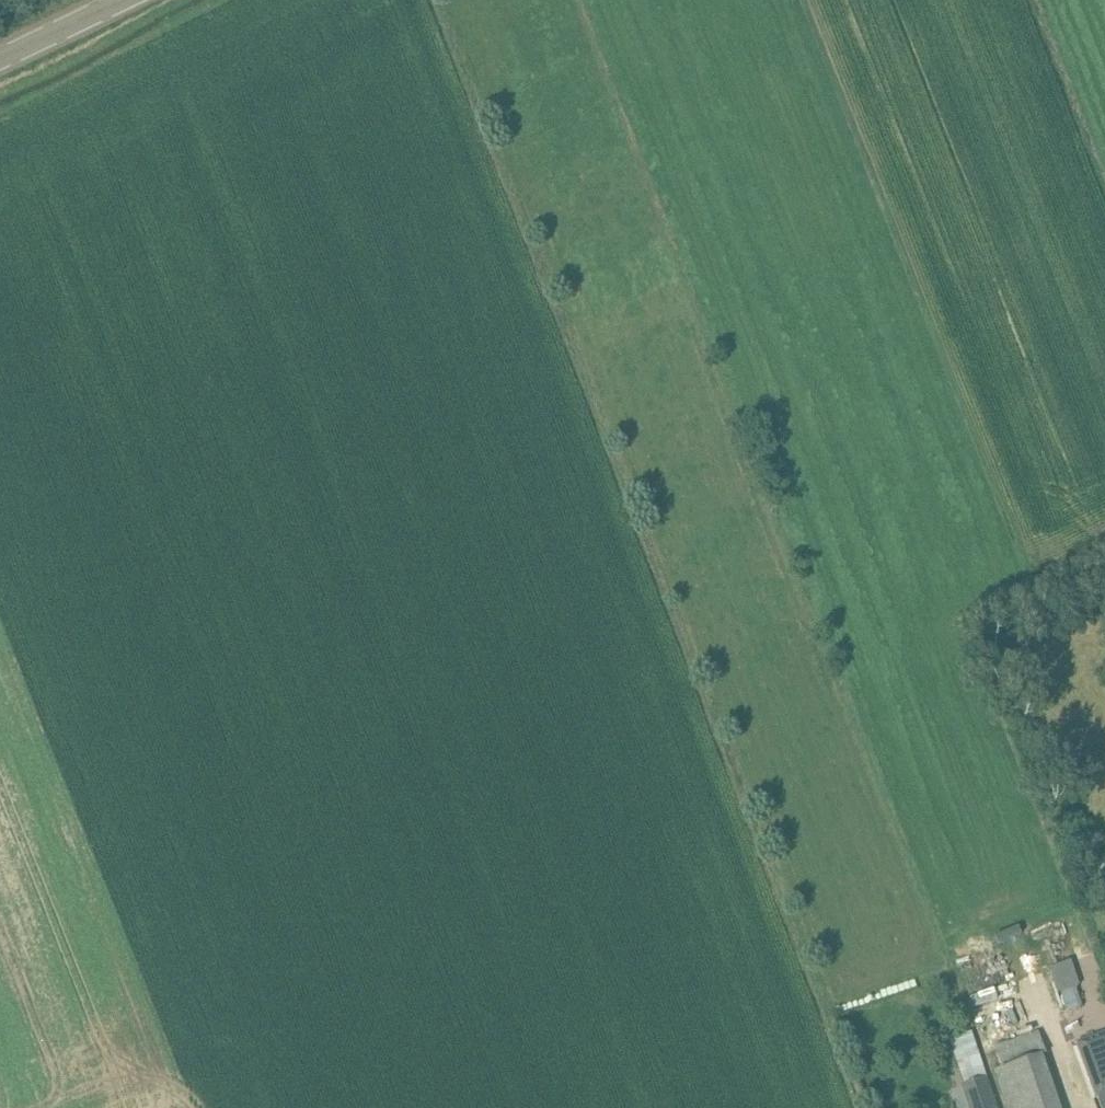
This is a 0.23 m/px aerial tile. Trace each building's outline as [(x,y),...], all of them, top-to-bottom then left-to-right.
[(989,1044),(1010,1107),(1061,1107),(1034,1028),(989,1044)] [(1077,1044),(1097,1098),(1098,1098),(1104,1096),(1104,1033),(1077,1044)] [(986,1076),(971,1081),(980,1107),(998,1107),(986,1076)]
